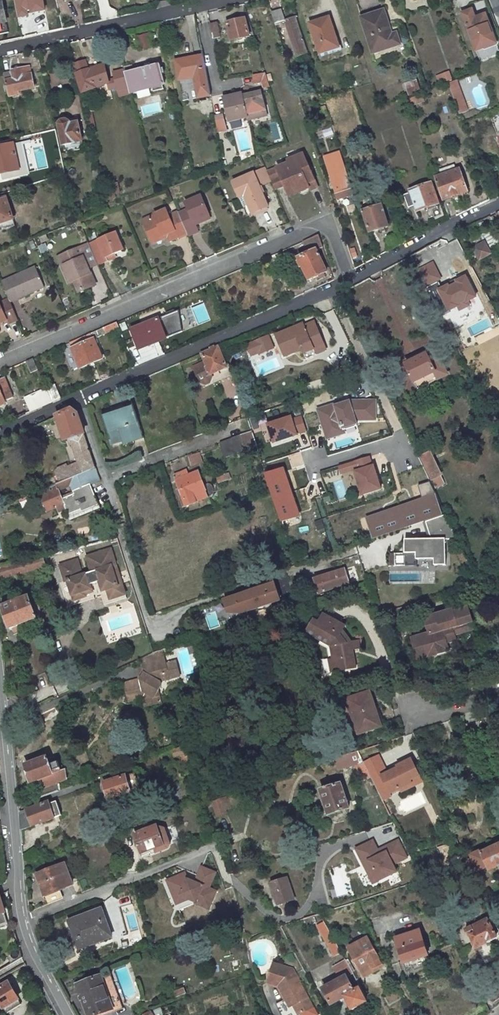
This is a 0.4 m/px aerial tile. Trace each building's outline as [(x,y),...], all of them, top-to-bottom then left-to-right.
[(30,22),(27,7),(16,9),(20,25),(30,22)] [(285,22),(281,10),(272,13),(276,26),(285,23),(296,57),(306,54),(294,19),(285,22)] [(384,11),(361,18),(373,53),(401,45),(397,34),(392,35),(384,11)] [(471,11),(462,14),(475,51),(484,48),(483,45),(490,42),(487,32),(490,31),(485,15),(475,19),(471,11)] [(328,18),(309,24),(320,55),(338,49),(328,18)] [(245,19),(227,23),(231,41),(249,37),(245,19)] [(209,23),(211,36),(218,34),(216,22),(209,23)] [(158,32),(141,36),(144,49),(161,46),(158,32)] [(232,45),(255,40),(254,36),(249,37),(231,41),(232,45)] [(203,56),(175,61),(179,80),(194,77),(198,98),(210,96),(203,56)] [(76,75),(82,93),(108,83),(108,81),(103,65),(89,70),(87,62),(75,64),(78,75),(76,75)] [(131,92),(163,84),(159,66),(133,72),(132,66),(124,68),(125,69),(129,86),(131,92)] [(19,92),(35,88),(30,68),(22,70),(21,69),(11,71),(11,72),(4,74),(9,97),(19,95),(19,92)] [(125,69),(113,72),(115,79),(117,87),(118,89),(129,86),(125,69)] [(448,71),(435,76),(437,84),(451,80),(448,71)] [(270,87),(266,73),(254,75),(258,86),(263,83),(266,89),(270,87)] [(117,87),(115,79),(108,81),(108,83),(110,89),(117,87)] [(448,82),(454,100),(462,97),(456,79),(448,82)] [(129,86),(118,89),(120,95),(131,92),(129,86)] [(221,98),(227,122),(245,118),(240,95),(239,90),(230,92),(230,95),(221,98)] [(240,95),(245,118),(246,120),(263,115),(257,91),(240,95)] [(422,95),(410,99),(412,106),(424,101),(422,95)] [(468,112),(462,97),(454,100),(459,115),(468,112)] [(263,115),(246,120),(248,130),(265,125),(263,115)] [(225,131),(222,118),(215,119),(217,133),(225,131)] [(58,125),(63,146),(82,142),(78,123),(70,124),(69,122),(67,120),(60,121),(58,125)] [(0,148),(0,175),(5,174),(6,177),(7,181),(21,177),(13,145),(0,148)] [(317,187),(302,153),(286,161),(287,163),(266,172),(270,181),(274,190),(283,186),(286,190),(295,187),(298,192),(308,189),(309,191),(317,187)] [(327,165),(338,199),(352,194),(341,161),(327,165)] [(442,200),(467,191),(459,169),(456,170),(453,165),(440,170),(442,175),(434,177),(442,200)] [(263,167),(232,180),(240,196),(244,194),(252,212),(267,206),(265,201),(259,188),(258,186),(270,181),(266,172),(263,167)] [(438,204),(430,183),(409,191),(410,192),(415,206),(417,211),(438,204)] [(268,199),(262,186),(259,188),(265,201),(268,199)] [(295,187),(286,190),(288,196),(298,192),(295,187)] [(403,195),(408,208),(415,206),(410,192),(403,195)] [(244,194),(240,196),(248,214),(252,212),(244,194)] [(208,215),(198,195),(183,202),(186,208),(177,212),(187,236),(188,237),(197,233),(194,226),(192,222),(208,215)] [(1,220),(3,224),(13,220),(6,199),(0,201),(0,221),(1,220)] [(381,206),(363,211),(370,232),(387,227),(381,206)] [(151,219),(142,222),(151,242),(162,238),(162,239),(166,237),(169,243),(187,236),(177,212),(176,210),(167,214),(165,211),(151,216),(151,219)] [(210,219),(208,215),(192,222),(194,226),(210,219)] [(123,252),(116,235),(88,246),(94,259),(98,268),(107,265),(105,260),(113,257),(123,252)] [(326,272),(316,251),(323,249),(318,235),(303,242),(308,251),(305,252),(306,255),(299,259),(309,280),(326,272)] [(484,243),(473,247),(478,257),(488,253),(484,243)] [(88,246),(82,249),(84,254),(88,261),(94,259),(88,246)] [(347,249),(349,259),(356,257),(354,248),(347,249)] [(76,252),(60,259),(75,294),(98,285),(88,261),(84,254),(78,256),(76,252)] [(105,260),(107,265),(115,262),(113,257),(105,260)] [(415,269),(424,285),(440,277),(431,261),(415,269)] [(44,289),(36,269),(1,283),(10,303),(44,289)] [(463,273),(433,288),(445,315),(468,304),(466,300),(474,296),(463,273)] [(3,331),(2,328),(11,324),(11,325),(18,322),(10,303),(3,305),(0,299),(0,332),(3,331)] [(159,319),(132,330),(139,349),(151,344),(148,338),(164,331),(159,319)] [(70,343),(81,368),(102,359),(95,339),(119,328),(117,322),(70,343)] [(304,356),(324,348),(314,324),(295,332),(293,329),(276,336),(285,358),(302,351),(304,356)] [(148,338),(151,344),(166,338),(164,331),(148,338)] [(247,341),(251,355),(273,348),(269,334),(247,341)] [(226,367),(217,346),(202,353),(205,361),(211,374),(212,373),(215,372),(226,367)] [(233,361),(249,355),(246,347),(231,354),(233,361)] [(390,363),(386,355),(373,361),(377,370),(390,363)] [(438,380),(426,356),(405,366),(417,390),(438,380)] [(193,366),(199,379),(206,382),(210,380),(213,375),(212,373),(211,374),(205,361),(193,366)] [(0,380),(0,405),(14,399),(5,378),(0,380)] [(55,385),(46,388),(53,403),(61,399),(55,385)] [(25,397),(31,412),(53,403),(46,388),(25,397)] [(374,417),(374,401),(351,401),(338,405),(337,403),(319,409),(327,435),(345,429),(343,422),(356,417),(374,417)] [(143,435),(133,406),(103,416),(110,439),(120,435),(122,441),(143,435)] [(57,417),(64,438),(64,440),(70,439),(78,463),(67,467),(66,466),(57,469),(54,474),(58,484),(86,472),(95,468),(77,414),(71,410),(57,417)] [(272,441),(268,428),(252,434),(256,446),(272,441)] [(239,436),(245,450),(256,446),(252,434),(251,431),(239,436)] [(220,447),(224,458),(245,450),(239,436),(219,444),(220,447)] [(433,451),(420,457),(432,482),(445,476),(433,451)] [(189,457),(191,466),(200,464),(198,454),(189,457)] [(358,495),(379,488),(368,454),(353,460),(355,468),(350,470),(358,495)] [(81,510),(98,503),(90,483),(99,479),(95,468),(86,472),(58,484),(34,494),(40,508),(44,507),(47,512),(49,512),(48,511),(54,508),(54,509),(57,507),(57,508),(65,505),(68,512),(80,508),(81,510)] [(298,516),(282,470),(265,475),(281,522),(298,516)] [(176,481),(190,476),(188,471),(174,476),(176,481)] [(190,476),(176,481),(184,500),(191,497),(206,491),(202,482),(198,472),(190,476)] [(191,497),(192,501),(209,494),(207,490),(206,491),(191,497)] [(372,538),(440,515),(434,497),(366,520),(372,538)] [(457,540),(445,516),(425,522),(431,539),(431,540),(405,540),(405,567),(416,567),(416,560),(434,560),(434,567),(446,567),(445,540),(457,540)] [(65,582),(68,582),(74,601),(86,597),(86,595),(93,593),(90,586),(100,583),(103,592),(107,591),(110,600),(121,597),(114,575),(118,574),(111,550),(87,558),(92,573),(82,576),(77,561),(60,566),(65,582)] [(13,564),(21,562),(19,556),(9,558),(11,564),(13,564)] [(21,562),(13,564),(16,575),(46,567),(43,556),(21,562)] [(16,575),(13,564),(11,564),(0,567),(0,570),(2,579),(16,575)] [(319,593),(348,583),(343,569),(315,579),(319,593)] [(65,582),(59,583),(68,609),(102,598),(105,607),(127,600),(118,574),(114,575),(121,597),(110,600),(107,591),(103,592),(100,583),(90,586),(93,593),(86,595),(86,597),(74,601),(68,582),(65,582)] [(259,592),(275,587),(274,583),(258,588),(259,592)] [(259,592),(258,588),(224,600),(228,614),(240,614),(261,607),(260,603),(278,597),(275,587),(259,592)] [(38,625),(28,596),(2,606),(13,635),(38,625)] [(260,603),(261,607),(280,600),(278,597),(260,603)] [(470,621),(465,607),(453,611),(458,625),(470,621)] [(450,609),(424,618),(429,633),(411,639),(415,651),(433,646),(435,653),(447,649),(445,642),(454,639),(452,633),(450,627),(458,625),(453,611),(452,612),(450,609)] [(208,629),(219,627),(216,613),(205,615),(208,629)] [(337,676),(362,670),(358,654),(367,652),(365,643),(357,645),(347,632),(349,629),(330,616),(325,624),(321,622),(312,634),(336,650),(338,661),(334,661),(337,676)] [(471,626),(470,621),(458,625),(460,630),(471,626)] [(192,650),(190,641),(184,643),(187,652),(192,650)] [(433,646),(415,651),(418,659),(435,653),(433,646)] [(139,666),(161,659),(159,651),(155,653),(137,661),(139,666)] [(151,692),(153,687),(157,680),(158,680),(177,674),(173,661),(163,664),(161,659),(139,666),(141,672),(138,679),(121,684),(126,701),(142,697),(144,705),(154,701),(151,692)] [(380,727),(369,693),(346,701),(358,735),(380,727)] [(44,723),(59,715),(56,707),(40,714),(41,717),(28,723),(32,730),(45,725),(44,723)] [(172,751),(174,758),(175,757),(181,755),(188,753),(185,746),(172,751)] [(352,760),(363,781),(371,778),(364,763),(358,751),(338,758),(340,764),(352,760)] [(184,767),(191,764),(188,753),(181,755),(184,767)] [(378,756),(364,763),(371,778),(378,792),(386,788),(389,794),(398,790),(399,792),(413,786),(410,780),(419,775),(411,760),(402,764),(402,766),(387,774),(378,756)] [(41,787),(67,778),(64,769),(61,770),(58,762),(50,765),(47,759),(47,758),(40,761),(26,766),(31,782),(38,779),(41,787)] [(410,780),(413,786),(422,781),(419,775),(410,780)] [(131,792),(126,776),(103,783),(108,799),(131,792)] [(348,809),(340,784),(321,791),(329,815),(348,809)] [(212,802),(217,816),(226,813),(221,799),(212,802)] [(48,802),(27,809),(28,813),(19,816),(20,830),(61,816),(56,802),(49,804),(48,802)] [(466,825),(453,831),(456,838),(469,832),(466,825)] [(163,845),(157,826),(134,834),(141,855),(150,852),(151,855),(157,853),(155,848),(163,845)] [(372,839),(353,848),(371,886),(396,873),(393,866),(407,859),(397,839),(377,849),(372,839)] [(498,865),(498,845),(482,853),(481,851),(471,855),(473,858),(465,862),(470,874),(474,872),(478,870),(488,866),(489,869),(498,865)] [(72,884),(64,863),(37,874),(45,895),(60,889),(72,884)] [(189,899),(195,903),(194,904),(206,911),(216,893),(209,889),(216,875),(202,868),(194,883),(193,885),(183,880),(182,876),(179,874),(167,879),(171,890),(180,896),(182,901),(189,899)] [(194,883),(182,876),(183,880),(193,885),(194,883)] [(279,906),(294,901),(287,879),(272,884),(279,906)] [(45,895),(50,907),(64,901),(60,889),(45,895)] [(171,890),(176,904),(182,901),(180,896),(171,890)] [(175,910),(191,904),(189,899),(173,905),(175,910)] [(110,932),(102,909),(69,922),(79,950),(88,946),(86,941),(110,932)] [(319,914),(303,919),(306,925),(315,922),(322,920),(319,914)] [(496,938),(487,919),(466,930),(469,936),(470,935),(474,944),(473,944),(475,949),(496,938)] [(322,920),(315,922),(341,969),(348,965),(322,920)] [(86,941),(88,946),(112,938),(110,932),(86,941)] [(404,964),(428,955),(423,941),(420,933),(396,940),(399,949),(404,964)] [(364,976),(383,965),(368,939),(349,949),(364,976)] [(21,958),(16,948),(7,953),(12,962),(21,958)] [(312,972),(317,981),(330,974),(330,962),(312,972)] [(292,969),(272,964),(267,982),(277,985),(284,998),(275,1002),(281,1014),(284,1014),(290,1014),(292,1014),(293,1014),(299,1014),(312,1008),(292,969)] [(101,976),(113,1011),(121,1008),(109,974),(101,976)] [(87,1014),(103,1014),(113,1011),(101,976),(77,985),(87,1014)] [(347,977),(323,990),(331,1005),(345,997),(353,1010),(367,1002),(360,989),(355,992),(347,977)] [(3,1012),(18,1003),(6,982),(1,985),(0,984),(0,1006),(3,1012)] [(182,986),(172,990),(175,996),(185,993),(182,986)]
